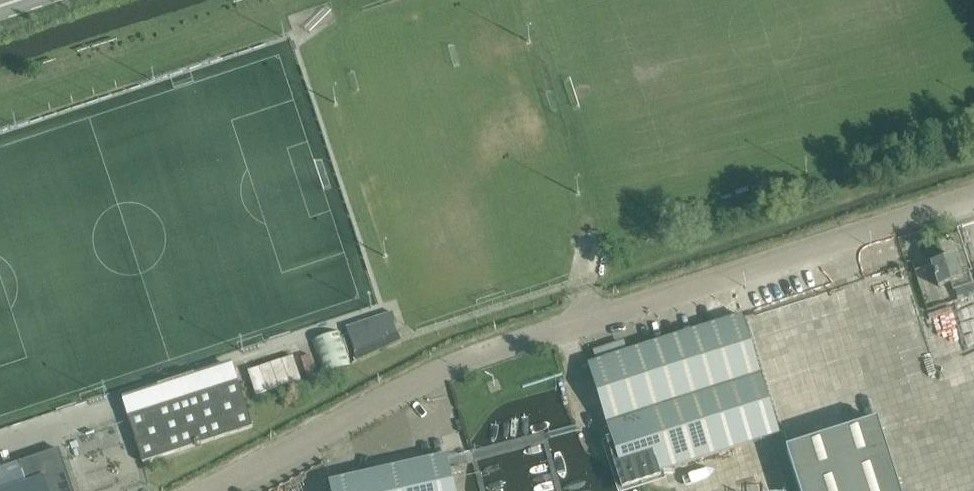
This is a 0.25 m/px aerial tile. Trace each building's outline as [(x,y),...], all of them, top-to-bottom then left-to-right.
[(932,264),(935,273),(935,274),(936,278),(939,287),(951,283),(954,291),(973,285),(969,271),(961,274),(955,257),(932,264)] [(868,283),(883,329),(918,318),(904,271),(868,283)] [(398,330),(393,314),(347,329),(352,345),(398,330)] [(589,365),(626,482),(780,434),(742,316),(589,365)] [(353,365),(340,329),(311,338),(323,375),(353,365)] [(354,352),(358,361),(402,341),(398,332),(354,352)] [(773,334),(775,351),(792,349),(789,332),(773,334)] [(312,353),(304,355),(309,375),(317,372),(312,353)] [(271,391),(301,380),(293,356),(255,369),(248,371),(256,395),(271,391)] [(122,399),(143,463),(253,427),(233,364),(122,399)] [(573,463),(552,390),(535,396),(555,468),(573,463)] [(800,490),(900,490),(878,421),(787,450),(800,490)] [(5,490),(74,490),(60,449),(32,458),(36,468),(23,472),(27,483),(5,490)] [(332,490),(455,490),(447,457),(330,483),(332,490)]
